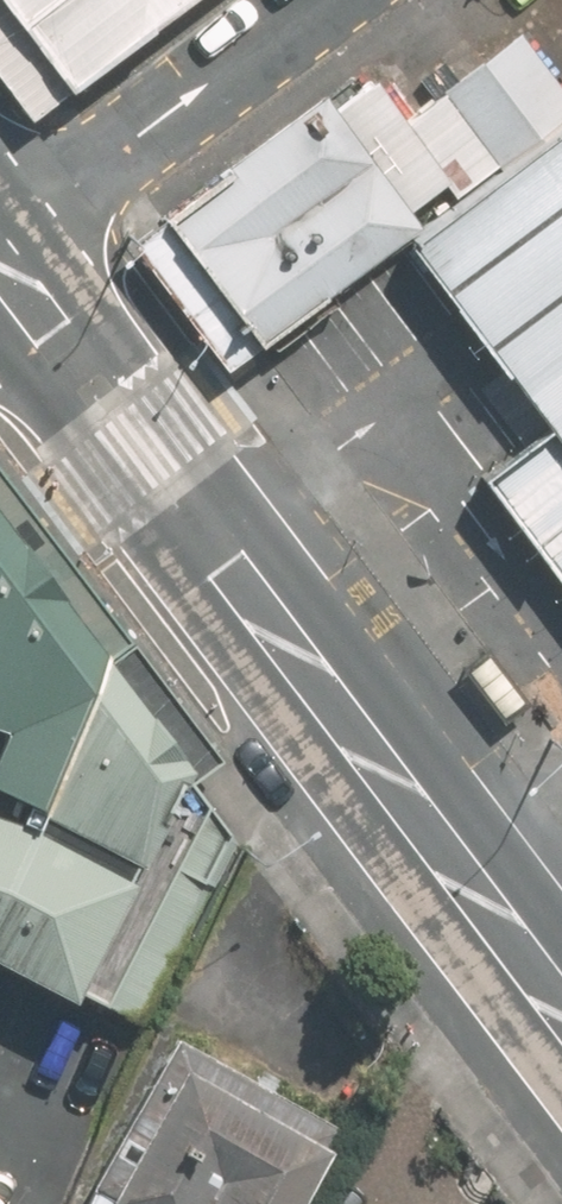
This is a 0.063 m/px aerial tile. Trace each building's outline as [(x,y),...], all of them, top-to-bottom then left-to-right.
[(75,91),(187,0),(5,0),(75,91)] [(515,171),(411,30),(161,225),(262,352),(400,251),(542,442),(482,487),(551,573),(561,587),(561,136),(515,171)] [(21,809),(91,666),(0,541),(0,801),(21,809)] [(526,705),(490,658),(470,673),(506,720),(526,705)] [(118,1070),(224,853),(98,672),(0,889),(0,935),(1,935),(0,936),(0,981),(21,991),(8,1019),(118,1070)] [(170,1031),(75,1203),(288,1203),(334,1120),(170,1031)]
